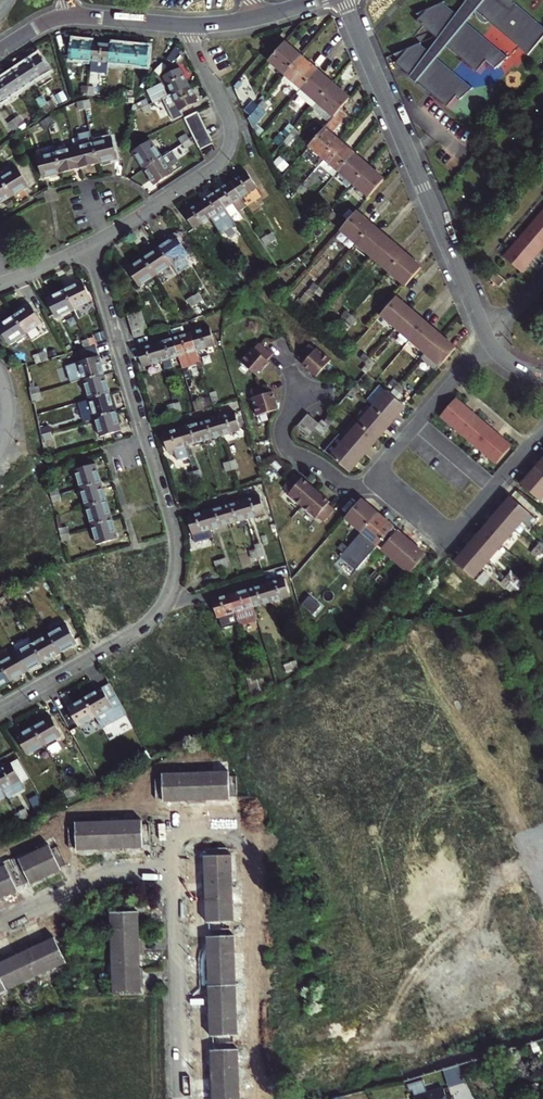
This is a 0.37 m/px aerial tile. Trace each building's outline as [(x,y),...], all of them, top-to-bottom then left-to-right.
[(467,4),(459,19),(444,7),(419,19),(423,22),(420,26),(442,44),(433,57),(421,48),(397,60),(405,66),(402,71),(452,110),(461,98),(465,101),(476,90),(437,60),(447,47),(480,72),(489,61),(498,68),(510,58),(465,23),(475,10),(476,14),(477,17),(479,20),(481,22),(483,23),(486,24),(489,23),(490,22),(531,53),(542,37),(542,25),(514,3),(515,2),(513,0),(462,0),(467,4)] [(73,60),(91,62),(93,43),(74,41),(73,60)] [(284,42),(268,61),(285,75),(298,59),(289,51),(291,49),(284,42)] [(93,43),(91,62),(110,63),(112,44),(93,43)] [(110,63),(129,65),(130,46),(112,44),(110,63)] [(130,46),(129,65),(147,66),(149,47),(130,46)] [(24,65),(34,81),(49,71),(39,56),(24,65)] [(298,59),(285,75),(292,81),(301,89),(317,70),(310,65),(308,67),(298,59)] [(18,91),(34,81),(24,65),(8,76),(18,91)] [(171,94),(189,85),(181,68),(163,77),(171,94)] [(317,70),(301,89),(318,103),(331,88),(321,79),(324,76),(317,70)] [(18,91),(8,76),(0,81),(0,97),(3,101),(18,91)] [(301,89),(292,81),(288,85),(297,93),(301,89)] [(189,85),(171,94),(180,111),(198,102),(189,85)] [(331,88),(318,103),(333,116),(334,117),(341,109),(350,99),(342,92),(340,95),(331,88)] [(301,89),(297,93),(314,107),(315,106),(318,103),(301,89)] [(48,103),(53,100),(49,93),(44,96),(48,103)] [(54,102),(58,107),(68,100),(65,95),(54,102)] [(259,105),(262,100),(257,96),(254,100),(259,105)] [(146,99),(133,105),(132,113),(141,108),(149,104),(146,99)] [(48,103),(53,110),(58,107),(54,102),(53,100),(48,103)] [(90,100),(83,101),(85,110),(88,121),(95,119),(90,100)] [(253,129),(268,112),(264,110),(268,105),(262,100),(259,105),(247,118),(253,129)] [(43,107),(48,114),(53,110),(48,103),(43,107)] [(318,103),(315,106),(330,119),(333,116),(318,103)] [(149,104),(141,108),(144,114),(152,110),(149,104)] [(334,117),(309,146),(324,159),(337,144),(328,136),(347,114),(341,109),(334,117)] [(214,143),(199,111),(184,118),(198,146),(200,150),(214,143)] [(15,120),(20,127),(25,124),(20,117),(15,120)] [(51,117),(45,120),(50,127),(55,124),(51,117)] [(14,130),(20,127),(15,120),(10,123),(14,130)] [(45,120),(40,123),(45,130),(50,127),(45,120)] [(280,136),(285,140),(291,133),(295,129),(290,124),(280,136)] [(291,133),(296,138),(300,133),(295,129),(291,133)] [(288,147),(296,138),(291,133),(285,140),(283,143),(288,147)] [(300,133),(296,138),(303,143),(307,139),(300,133)] [(86,168),(99,165),(94,143),(91,134),(79,137),(81,146),(75,148),(79,164),(81,169),(86,168)] [(186,134),(179,138),(182,144),(190,139),(186,134)] [(112,138),(94,143),(99,165),(113,161),(118,160),(117,155),(112,138)] [(186,149),(193,144),(190,139),(182,144),(186,149)] [(152,140),(137,150),(133,152),(136,157),(144,169),(163,157),(152,140)] [(324,159),(318,165),(333,177),(338,172),(354,154),(348,148),(345,151),(337,144),(324,159)] [(75,148),(56,152),(62,174),(76,170),(81,169),(79,164),(75,148)] [(56,152),(38,157),(42,174),(43,178),(48,177),(62,174),(56,152)] [(338,172),(353,184),(366,169),(358,162),(360,159),(354,154),(338,172)] [(174,173),(163,157),(144,169),(152,181),(155,185),(159,183),(174,173)] [(18,168),(2,178),(13,197),(26,189),(30,187),(27,183),(18,168)] [(375,176),(366,169),(353,184),(369,198),(384,180),(377,174),(375,176)] [(232,183),(248,207),(263,197),(257,189),(258,188),(248,173),(232,183)] [(0,179),(0,205),(2,204),(13,197),(2,178),(0,179)] [(292,185),(297,189),(302,184),(296,180),(292,185)] [(239,213),(248,207),(232,183),(216,194),(226,209),(233,205),(239,213)] [(302,184),(297,189),(302,194),(307,189),(302,184)] [(211,220),(226,209),(216,194),(201,204),(211,220)] [(195,230),(211,220),(201,204),(185,215),(195,230)] [(327,215),(331,209),(326,205),(322,210),(327,215)] [(331,209),(327,215),(332,219),(336,214),(331,209)] [(341,230),(357,244),(370,229),(361,221),(363,218),(356,212),(341,230)] [(539,218),(529,229),(542,242),(542,221),(539,218)] [(373,258),(389,240),(381,234),(379,236),(370,229),(357,244),(373,258)] [(526,232),(516,243),(533,258),(542,247),(542,246),(526,232)] [(272,233),(267,236),(272,243),(277,240),(272,233)] [(267,246),(272,243),(267,236),(262,239),(267,246)] [(160,248),(170,262),(172,265),(184,258),(188,255),(186,251),(176,237),(160,248)] [(373,258),(389,272),(402,257),(393,249),(396,246),(389,240),(373,258)] [(204,241),(198,245),(205,256),(211,252),(204,241)] [(531,261),(514,246),(504,257),(521,273),(531,261)] [(160,248),(144,259),(156,277),(168,268),(172,265),(170,262),(160,248)] [(402,257),(389,272),(406,286),(421,268),(414,261),(411,264),(402,257)] [(144,259),(128,269),(138,284),(140,287),(144,284),(155,277),(156,277),(144,259)] [(243,267),(247,274),(253,271),(248,264),(243,267)] [(242,278),(247,274),(243,267),(238,271),(242,278)] [(493,271),(487,278),(499,288),(505,281),(493,271)] [(83,281),(65,290),(74,310),(87,303),(92,300),(90,297),(83,281)] [(315,292),(309,288),(302,281),(298,287),(310,298),(315,292)] [(309,288),(315,292),(320,287),(314,282),(309,288)] [(320,287),(315,292),(320,297),(325,292),(320,287)] [(62,316),(74,310),(65,290),(47,299),(55,314),(57,318),(62,316)] [(193,297),(198,304),(203,300),(198,293),(193,297)] [(198,316),(204,312),(198,304),(193,297),(187,300),(198,316)] [(395,328),(408,313),(400,306),(403,303),(396,297),(381,315),(395,328)] [(173,318),(178,314),(168,298),(162,302),(173,318)] [(31,305),(14,316),(26,333),(38,325),(43,322),(40,319),(31,305)] [(127,313),(134,338),(150,333),(142,309),(127,313)] [(347,320),(352,315),(347,310),(342,316),(347,320)] [(417,321),(408,313),(395,328),(411,341),(426,323),(419,317),(417,321)] [(352,315),(347,320),(352,325),(357,319),(352,315)] [(7,341),(9,344),(14,341),(26,333),(14,316),(0,325),(0,330),(7,341)] [(426,323),(411,341),(425,353),(437,338),(430,332),(433,329),(426,323)] [(210,328),(192,333),(197,351),(216,345),(210,328)] [(197,351),(192,333),(174,339),(179,357),(181,363),(200,358),(197,351)] [(88,339),(91,348),(97,346),(94,337),(88,339)] [(437,338),(425,353),(441,367),(456,349),(449,343),(446,346),(437,338)] [(85,349),(91,348),(88,339),(83,341),(85,349)] [(162,362),(179,357),(174,339),(156,344),(162,362)] [(144,367),(162,362),(156,344),(138,349),(144,367)] [(79,362),(84,380),(85,381),(106,375),(97,346),(91,348),(85,349),(80,351),(83,361),(79,362)] [(332,361),(319,348),(317,351),(311,346),(300,358),(305,363),(304,365),(317,377),(332,361)] [(252,354),(250,352),(240,368),(258,380),(268,365),(266,364),(271,357),(256,347),(252,354)] [(46,352),(40,354),(42,362),(48,361),(46,352)] [(365,363),(369,358),(364,353),(360,359),(365,363)] [(369,358),(365,363),(370,367),(375,362),(369,358)] [(14,375),(28,371),(27,367),(26,364),(12,367),(14,375)] [(30,379),(28,371),(14,375),(15,382),(30,379)] [(85,381),(90,400),(111,394),(106,375),(85,381)] [(394,388),(399,383),(394,378),(389,384),(394,388)] [(15,382),(17,390),(29,388),(32,387),(30,379),(15,382)] [(399,383),(394,388),(400,393),(405,388),(399,383)] [(360,389),(355,385),(351,389),(356,393),(360,389)] [(257,416),(277,410),(272,393),(270,393),(268,386),(251,391),(253,399),(252,399),(257,416)] [(29,388),(17,390),(19,398),(31,395),(29,388)] [(356,393),(351,389),(347,394),(352,399),(356,393)] [(399,414),(406,406),(390,393),(387,391),(372,408),(388,421),(397,412),(399,414)] [(111,394),(90,400),(96,417),(117,411),(111,394)] [(19,398),(20,406),(33,403),(31,395),(19,398)] [(462,405),(455,399),(440,416),(496,464),(510,447),(499,438),(492,432),(471,413),(462,405)] [(33,403),(20,406),(22,414),(37,410),(35,403),(33,403)] [(381,430),(388,421),(372,408),(359,423),(377,439),(383,432),(381,430)] [(24,422),(38,418),(38,415),(37,410),(22,414),(24,422)] [(117,411),(96,417),(96,419),(102,436),(123,430),(117,412),(117,411)] [(235,412),(217,417),(223,435),(241,430),(235,412)] [(308,413),(297,426),(309,436),(320,424),(308,413)] [(334,419),(329,415),(324,421),(329,425),(334,419)] [(217,417),(199,423),(204,441),(223,435),(217,417)] [(40,426),(38,418),(24,422),(26,430),(40,426)] [(325,430),(329,425),(324,421),(320,426),(325,430)] [(204,441),(199,423),(181,428),(187,446),(204,441)] [(361,453),(369,443),(372,446),(377,439),(359,423),(345,439),(361,453)] [(27,438),(42,434),(40,426),(26,430),(27,438)] [(42,428),(44,434),(51,432),(49,426),(42,428)] [(187,446),(181,428),(163,434),(169,452),(170,451),(175,450),(176,453),(178,460),(190,457),(187,446)] [(51,432),(44,434),(46,440),(53,438),(51,432)] [(29,446),(43,442),(42,434),(27,438),(29,446)] [(353,462),(361,453),(345,439),(331,455),(350,471),(355,464),(353,462)] [(31,453),(45,450),(43,442),(29,446),(31,453)] [(32,462),(35,461),(47,458),(45,450),(31,453),(32,462)] [(236,459),(230,461),(233,469),(239,467),(236,459)] [(227,471),(233,469),(230,461),(224,462),(227,471)] [(81,489),(85,488),(101,483),(96,464),(80,469),(76,470),(77,476),(81,489)] [(199,469),(194,471),(196,480),(202,478),(199,469)] [(196,480),(194,471),(188,473),(191,482),(196,480)] [(542,498),(542,475),(539,471),(531,481),(528,478),(521,486),(540,502),(542,498)] [(288,496),(316,519),(317,518),(323,523),(335,509),(329,504),(330,502),(321,494),(308,484),(302,479),(301,480),(295,475),(283,489),(289,494),(288,496)] [(87,508),(91,507),(107,502),(101,483),(85,488),(81,489),(83,494),(87,508)] [(260,496),(242,501),(248,519),(266,513),(260,496)] [(500,517),(515,530),(522,523),(528,528),(535,519),(511,498),(504,505),(507,508),(500,517)] [(360,499),(345,518),(361,532),(374,516),(366,509),(368,506),(360,499)] [(242,501),(224,506),(230,524),(248,519),(242,501)] [(92,526),(112,520),(107,502),(91,507),(87,508),(88,513),(92,526)] [(212,530),(230,524),(224,506),(206,512),(212,530)] [(193,535),(212,530),(206,512),(188,517),(193,535)] [(374,516),(361,532),(377,546),(393,527),(386,522),(384,524),(374,516)] [(482,530),(501,546),(515,530),(500,517),(492,526),(489,523),(482,530)] [(97,544),(101,543),(118,538),(112,520),(92,526),(92,527),(96,539),(97,544)] [(400,534),(393,527),(377,546),(393,559),(406,544),(398,536),(400,534)] [(60,529),(61,536),(69,534),(68,528),(60,529)] [(37,530),(29,535),(37,548),(44,544),(37,530)] [(487,562),(501,546),(482,530),(476,537),(479,540),(471,549),(487,562)] [(29,535),(22,539),(30,552),(37,548),(29,535)] [(22,539),(15,543),(23,556),(30,552),(22,539)] [(23,556),(15,543),(8,547),(15,560),(23,556)] [(342,543),(338,548),(343,552),(348,547),(342,543)] [(406,544),(393,559),(410,574),(426,556),(419,549),(416,552),(406,544)] [(8,547),(1,551),(8,564),(15,560),(8,547)] [(265,555),(262,547),(257,548),(259,557),(264,555),(265,555)] [(348,547),(343,552),(348,557),(353,552),(348,547)] [(259,557),(257,548),(251,550),(253,559),(259,557)] [(536,557),(540,552),(535,548),(531,553),(536,557)] [(473,579),(487,562),(471,549),(464,557),(461,555),(454,562),(473,579)] [(0,551),(0,567),(1,568),(8,564),(1,551),(0,551)] [(226,558),(221,560),(223,568),(229,566),(226,558)] [(217,570),(223,568),(221,560),(215,561),(217,570)] [(375,570),(370,575),(375,580),(379,575),(375,570)] [(510,573),(505,578),(510,582),(515,577),(510,573)] [(379,575),(375,580),(380,584),(385,579),(379,575)] [(44,592),(36,577),(29,581),(37,596),(44,592)] [(285,578),(267,584),(272,602),(290,596),(285,578)] [(506,587),(510,582),(505,578),(501,583),(506,587)] [(27,582),(21,585),(26,593),(31,589),(27,582)] [(255,607),(272,602),(267,584),(249,589),(255,607)] [(20,596),(26,593),(21,585),(16,588),(20,596)] [(58,592),(61,598),(69,595),(65,588),(58,592)] [(237,613),(255,607),(249,589),(231,595),(237,613)] [(82,603),(77,591),(69,595),(72,599),(75,606),(82,603)] [(64,603),(72,599),(69,595),(61,598),(64,603)] [(237,613),(231,595),(213,600),(218,618),(220,618),(223,628),(239,623),(235,613),(237,613)] [(316,613),(323,604),(311,595),(304,603),(316,613)] [(67,624),(49,634),(58,649),(59,653),(61,652),(72,646),(78,643),(75,639),(67,624)] [(49,634),(33,644),(43,662),(56,655),(59,653),(58,649),(49,634)] [(33,644),(17,653),(25,668),(27,671),(32,668),(43,662),(33,644)] [(10,680),(22,674),(27,671),(25,668),(17,653),(0,662),(10,680)] [(296,660),(290,662),(293,670),(298,668),(296,660)] [(0,662),(0,686),(10,681),(10,680),(0,662)] [(273,675),(266,677),(269,687),(276,685),(273,675)] [(110,684),(86,698),(96,717),(102,727),(127,714),(110,684)] [(216,691),(211,693),(214,698),(217,704),(221,712),(241,702),(238,696),(223,703),(223,701),(221,702),(216,691)] [(96,717),(86,698),(68,708),(77,723),(79,727),(84,724),(96,717)] [(209,700),(212,707),(217,704),(214,698),(209,700)] [(221,712),(217,704),(212,707),(216,714),(221,712)] [(51,718),(35,727),(45,746),(57,739),(62,736),(60,733),(51,718)] [(194,721),(186,726),(190,734),(199,728),(194,721)] [(178,731),(178,732),(182,738),(190,734),(186,726),(178,731)] [(18,737),(26,751),(28,755),(34,752),(45,746),(35,727),(18,737)] [(182,738),(178,732),(173,735),(176,742),(182,739),(182,738)] [(176,742),(173,735),(167,738),(170,745),(176,742)] [(126,770),(122,762),(117,765),(121,773),(126,770)] [(0,770),(0,782),(4,790),(8,795),(10,797),(26,788),(12,764),(0,770)] [(212,801),(211,772),(195,773),(196,801),(212,801)] [(237,800),(237,772),(211,772),(212,801),(237,800)] [(180,801),(180,773),(157,774),(158,802),(180,801)] [(196,801),(195,773),(180,773),(180,801),(196,801)] [(0,782),(0,799),(8,795),(4,790),(0,782)] [(74,786),(70,789),(73,795),(78,793),(74,786)] [(69,798),(73,795),(70,789),(65,791),(69,798)] [(26,808),(20,811),(24,820),(30,817),(26,808)] [(24,820),(20,811),(14,814),(18,822),(24,820)] [(150,846),(149,819),(124,820),(126,847),(150,846)] [(126,847),(124,820),(109,821),(110,848),(126,847)] [(94,849),(93,821),(69,822),(69,849),(94,849)] [(110,848),(109,821),(93,821),(94,849),(110,848)] [(49,841),(50,844),(52,849),(59,846),(55,839),(49,841)] [(68,866),(59,846),(52,849),(50,844),(35,852),(46,877),(68,866)] [(233,871),(232,847),(207,849),(208,856),(204,857),(205,873),(233,871)] [(46,877),(35,852),(13,862),(24,887),(46,877)] [(13,862),(0,868),(0,891),(3,897),(24,887),(13,862)] [(205,889),(233,889),(233,871),(205,873),(205,889)] [(205,905),(234,904),(233,889),(205,889),(205,905)] [(139,904),(111,905),(111,928),(139,927),(139,904)] [(235,928),(234,904),(205,905),(206,929),(235,928)] [(112,945),(140,944),(139,927),(111,928),(112,945)] [(230,929),(206,929),(207,953),(237,952),(235,935),(230,935),(230,929)] [(53,934),(39,941),(52,969),(67,962),(53,934)] [(52,969),(39,941),(24,948),(37,976),(52,969)] [(112,961),(140,960),(140,944),(112,945),(112,961)] [(37,976),(24,948),(9,955),(22,983),(37,976)] [(207,971),(237,970),(237,952),(207,953),(207,971)] [(9,955),(0,959),(0,975),(7,990),(22,983),(9,955)] [(143,976),(143,960),(112,961),(113,977),(143,976)] [(207,986),(238,984),(237,970),(207,971),(207,986)] [(113,977),(114,994),(119,994),(144,993),(143,976),(113,977)] [(208,1003),(238,1002),(238,984),(207,986),(208,1003)] [(209,1019),(239,1018),(238,1002),(208,1003),(209,1019)] [(35,1012),(21,1017),(23,1022),(37,1017),(35,1012)] [(210,1042),(239,1041),(239,1018),(209,1019),(210,1042)] [(211,1066),(240,1065),(239,1041),(210,1042),(211,1066)] [(526,1045),(506,1051),(508,1056),(528,1050),(526,1045)] [(488,1057),(492,1064),(509,1058),(508,1056),(506,1051),(488,1057)] [(211,1083),(241,1082),(240,1065),(211,1066),(211,1083)] [(446,1068),(449,1093),(461,1091),(462,1097),(468,1096),(463,1066),(446,1068)] [(241,1082),(211,1083),(212,1098),(216,1098),(242,1098),(241,1082)] [(534,1084),(527,1087),(533,1098),(540,1095),(534,1084)] [(527,1087),(524,1089),(529,1098),(532,1098),(533,1098),(527,1087)] [(444,1088),(415,1097),(416,1098),(454,1098),(453,1096),(447,1098),(444,1088)]
